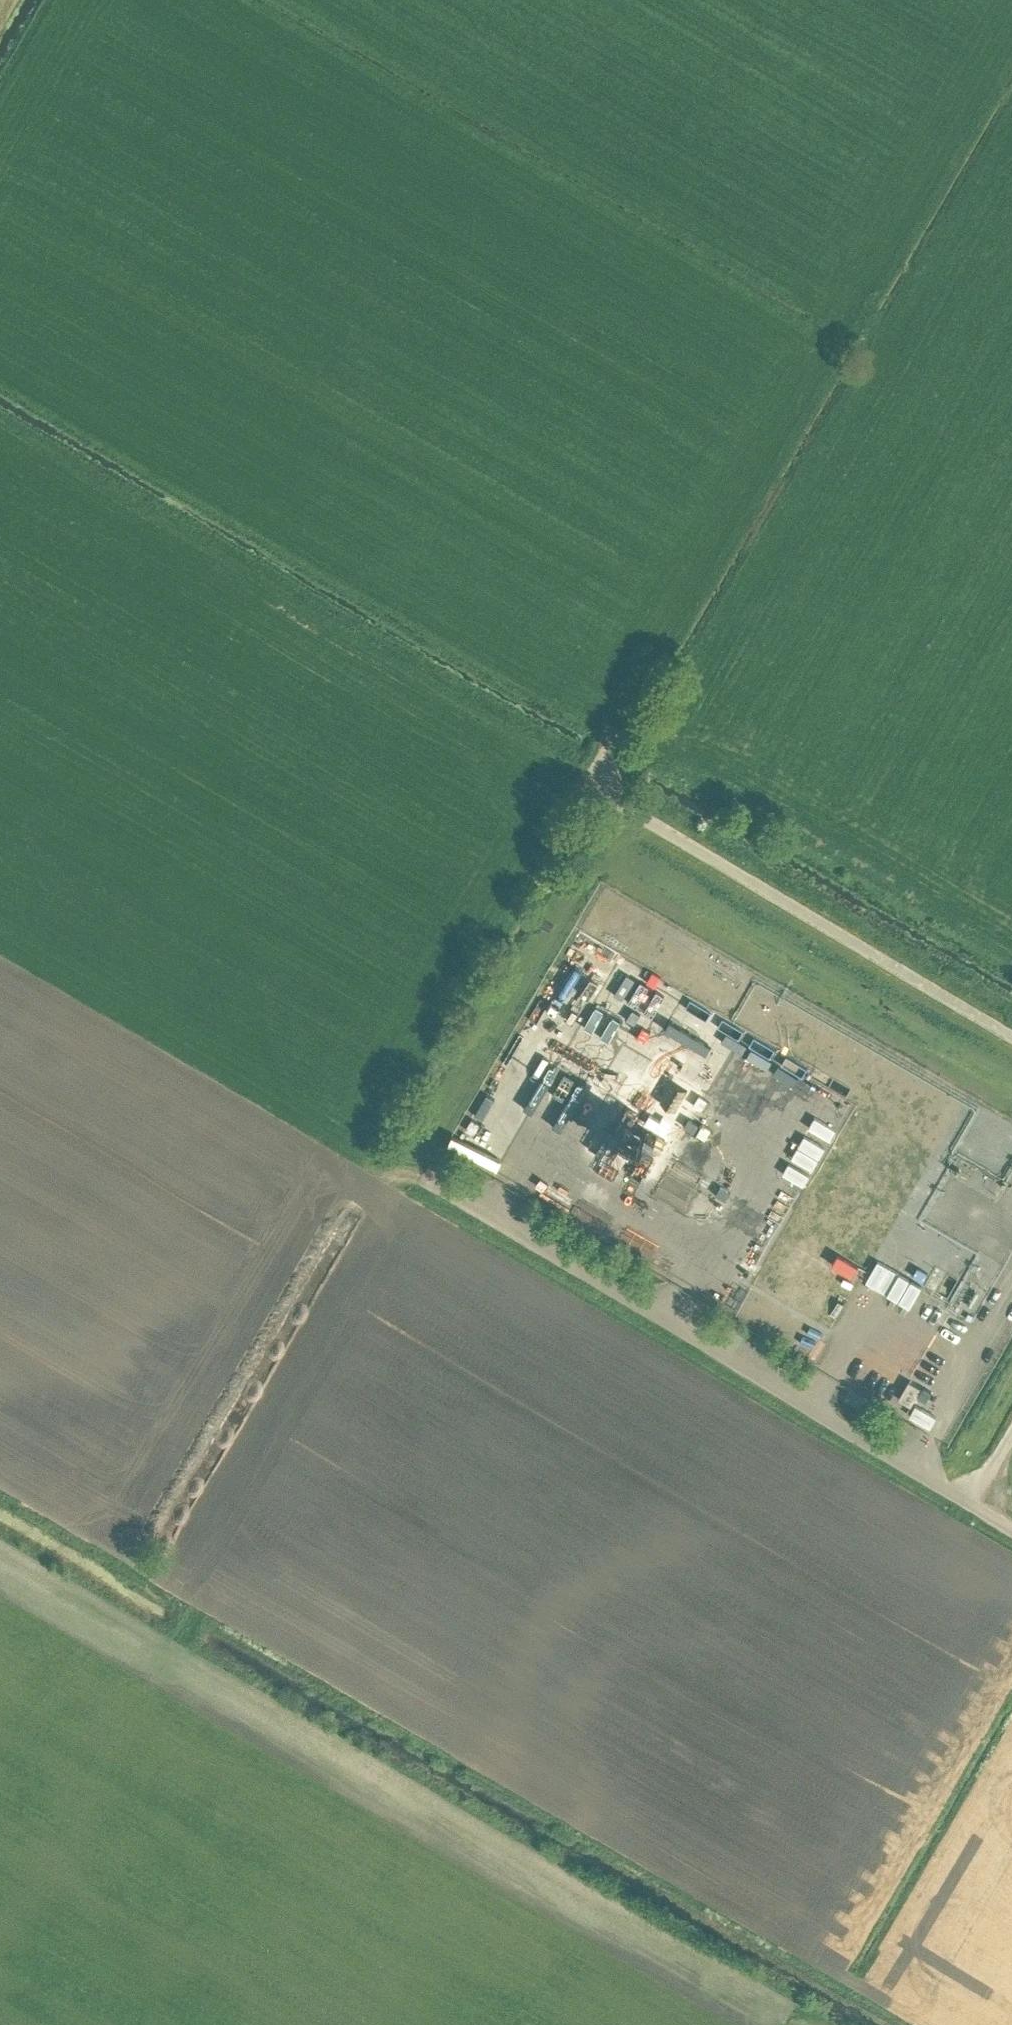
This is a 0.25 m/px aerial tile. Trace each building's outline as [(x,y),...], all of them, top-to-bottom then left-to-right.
[(722,844),(726,835),(712,828),(707,837),(722,844)] [(542,952),(581,968),(586,955),(548,938),(542,952)] [(561,1036),(560,1062),(569,1066),(568,1066),(625,1095),(629,1095),(635,1084),(653,1093),(644,1076),(648,1067),(648,1054),(659,1055),(660,1036),(652,1051),(644,1056),(645,1046),(612,1029),(619,1014),(612,1001),(601,1023),(602,987),(607,978),(613,989),(654,1009),(677,1010),(588,967),(579,984),(588,999),(592,999),(592,1011),(564,1026),(573,1043),(561,1036)] [(755,1069),(751,1077),(768,1085),(772,1077),(755,1069)] [(898,1399),(910,1406),(921,1387),(908,1380),(898,1399)] [(859,1405),(864,1396),(850,1388),(845,1397),(859,1405)] [(883,1418),(893,1401),(879,1393),(870,1410),(883,1418)]
